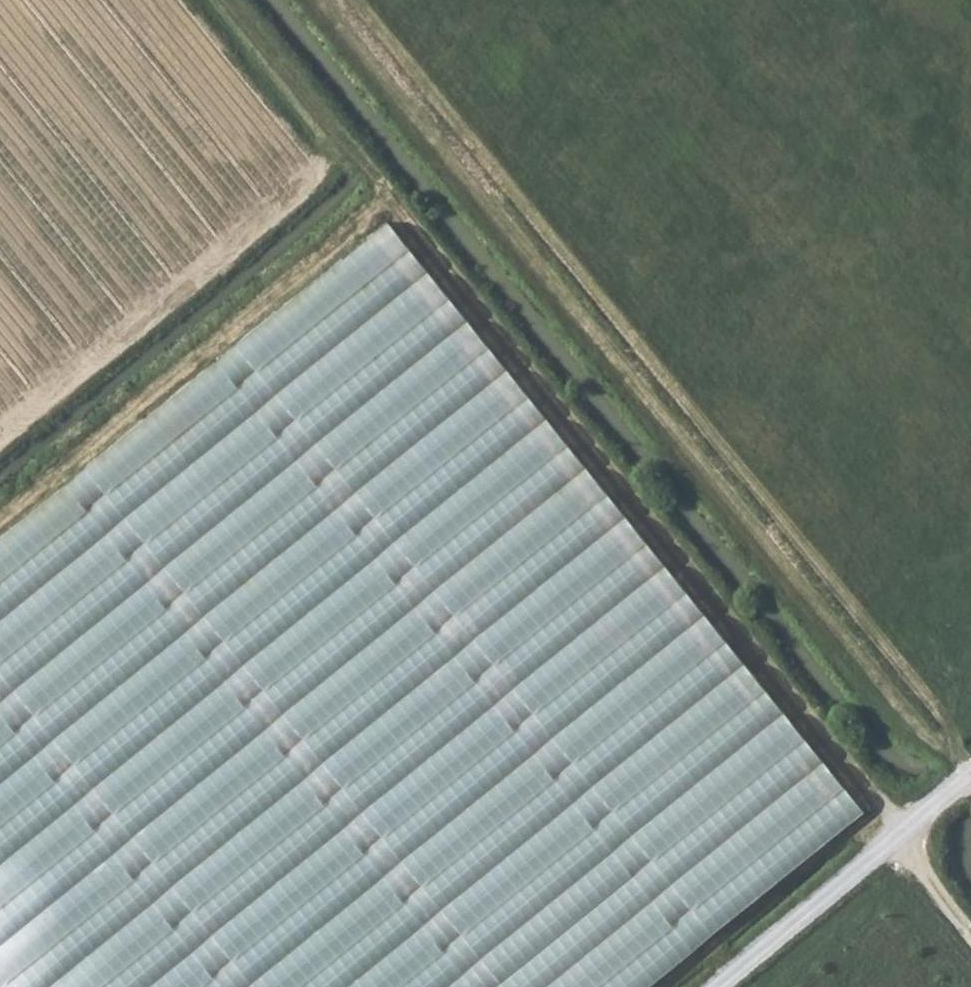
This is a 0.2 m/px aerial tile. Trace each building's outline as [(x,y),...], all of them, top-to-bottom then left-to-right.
[(871,812),(391,226),(0,545),(0,986),(657,986),(871,812)]
